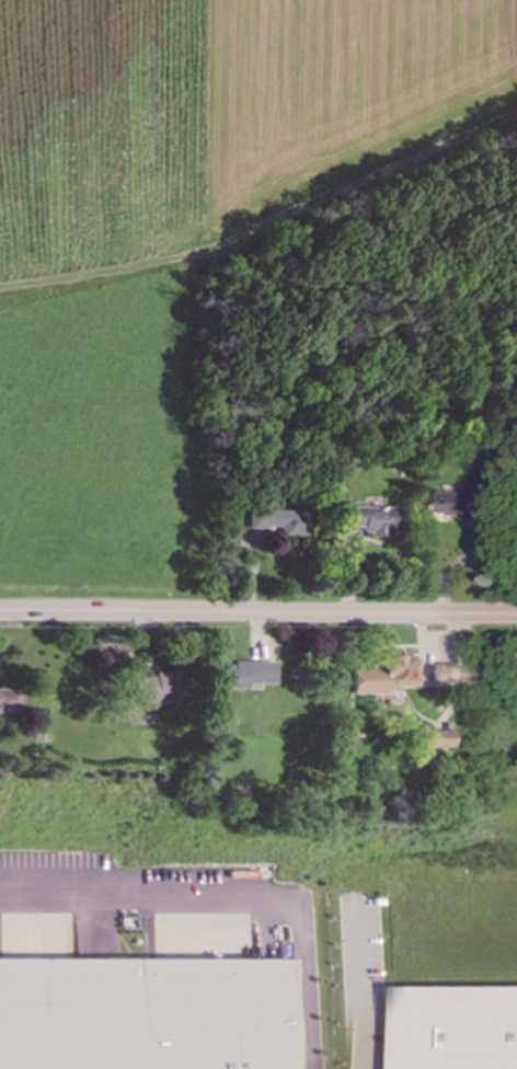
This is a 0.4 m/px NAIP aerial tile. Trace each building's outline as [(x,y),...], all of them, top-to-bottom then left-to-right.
[(470,517),(470,493),(436,493),(436,516),(470,517)] [(345,526),(360,527),(360,533),(398,534),(399,507),(356,506),(356,502),(345,502),(345,526)] [(308,509),(245,510),(245,528),(277,528),(277,536),(308,534),(308,509)] [(349,694),(383,693),(383,685),(412,685),(412,655),(380,656),(380,667),(348,668),(349,694)] [(273,663),(214,662),(214,688),(246,688),(246,684),(273,685),(273,663)] [(429,682),(459,683),(459,664),(430,664),(429,682)] [(175,702),(175,672),(152,672),(152,676),(132,677),(133,703),(175,702)] [(20,712),(20,689),(0,689),(0,712),(20,712)] [(419,748),(451,748),(451,729),(419,730),(419,748)] [(294,961),(0,960),(0,1068),(294,1068),(294,961)] [(393,988),(516,987),(516,1068),(394,1068),(393,988)]
